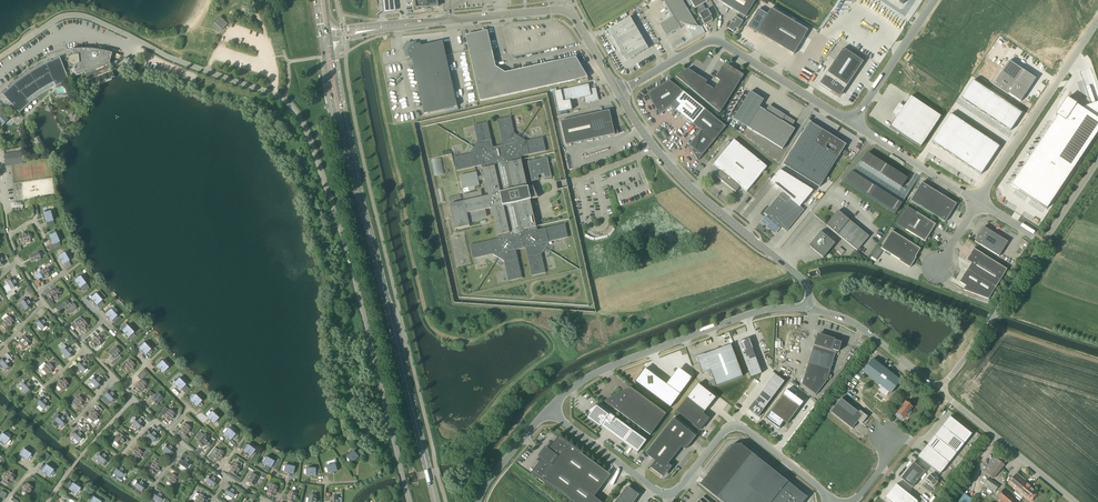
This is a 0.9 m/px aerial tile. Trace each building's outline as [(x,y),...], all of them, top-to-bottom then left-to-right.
[(385,12),(396,11),(394,0),(383,0),(385,12)] [(413,7),(416,6),(416,9),(418,8),(418,9),(419,8),(423,8),(438,7),(437,0),(413,0),(413,7)] [(666,37),(680,28),(679,26),(683,24),(695,27),(696,25),(682,0),(664,0),(673,16),(659,24),(666,37)] [(695,9),(697,8),(698,11),(705,7),(703,4),(707,2),(706,0),(690,0),(695,9)] [(737,18),(741,21),(744,17),(745,17),(756,0),(717,0),(739,14),(737,18)] [(705,7),(698,11),(700,14),(699,14),(701,18),(700,18),(704,25),(712,20),(709,14),(710,14),(707,9),(706,10),(705,7)] [(767,15),(757,33),(794,54),(808,30),(771,9),(767,15)] [(767,15),(758,10),(748,27),(757,33),(767,15)] [(215,23),(222,30),(229,24),(222,17),(215,23)] [(648,49),(630,17),(607,30),(626,62),(648,49)] [(743,21),(741,21),(737,18),(735,17),(733,20),(732,19),(731,21),(732,22),(728,29),(733,32),(735,28),(737,30),(743,21)] [(492,51),(487,31),(476,33),(481,53),(492,51)] [(470,56),(481,53),(476,33),(465,36),(470,56)] [(426,45),(421,46),(420,44),(412,46),(408,52),(410,60),(412,60),(424,114),(457,107),(443,41),(437,43),(437,42),(426,44),(426,45)] [(104,48),(103,51),(100,50),(92,49),(83,49),(74,49),(72,49),(72,57),(69,59),(68,63),(68,64),(71,66),(76,77),(84,74),(85,78),(111,68),(109,64),(123,68),(123,65),(115,62),(116,59),(118,60),(120,56),(118,55),(113,53),(110,52),(110,49),(104,48)] [(835,60),(819,84),(837,96),(841,95),(863,62),(843,48),(835,60)] [(494,62),(492,51),(481,53),(470,56),(472,67),(494,62)] [(575,57),(553,62),(556,73),(581,68),(575,57)] [(9,91),(3,96),(12,105),(19,112),(29,104),(55,86),(67,81),(59,60),(52,63),(48,65),(46,61),(41,64),(37,66),(34,68),(29,71),(28,70),(25,72),(26,73),(22,76),(19,77),(17,79),(13,82),(6,88),(9,91)] [(495,67),(494,62),(472,67),(480,102),(500,70),(495,67)] [(553,62),(543,65),(548,87),(558,84),(556,73),(553,62)] [(1036,80),(1009,62),(993,85),(1020,103),(1036,80)] [(715,78),(720,81),(725,84),(734,69),(724,63),(715,78)] [(543,65),(532,67),(537,89),(548,87),(543,65)] [(532,67),(521,69),(526,91),(537,89),(532,67)] [(587,78),(581,68),(556,73),(558,84),(587,78)] [(521,69),(510,72),(515,94),(526,91),(521,69)] [(675,76),(690,88),(697,76),(687,69),(675,76)] [(734,69),(725,84),(734,90),(743,75),(734,69)] [(505,73),(500,70),(480,102),(515,94),(510,72),(505,73)] [(690,88),(698,95),(705,84),(707,81),(697,76),(690,88)] [(671,107),(692,124),(704,109),(669,80),(647,93),(659,114),(671,107)] [(734,90),(725,84),(720,81),(714,90),(706,102),(720,113),(734,90)] [(973,81),(961,98),(971,105),(982,87),(973,81)] [(586,103),(595,101),(594,100),(596,98),(597,98),(595,88),(589,90),(588,84),(555,92),(559,113),(572,110),(570,101),(584,97),(586,103)] [(698,95),(706,102),(714,90),(705,84),(698,95)] [(982,87),(971,105),(980,112),(992,94),(982,87)] [(57,92),(59,97),(66,94),(64,89),(57,92)] [(750,92),(733,119),(747,127),(782,149),(795,129),(791,127),(765,111),(759,107),(763,100),(750,92)] [(992,94),(980,112),(990,118),(1002,101),(992,94)] [(897,117),(890,127),(920,147),(941,117),(910,96),(904,107),(897,117)] [(1011,185),(1046,209),(1097,132),(1097,102),(1080,108),(1076,105),(1075,104),(1066,98),(1056,115),(1055,114),(1055,115),(1057,116),(1048,129),(1047,130),(1048,130),(1011,185)] [(1002,101),(990,118),(1000,125),(1012,107),(1002,101)] [(1012,107),(1000,125),(1010,131),(1022,114),(1012,107)] [(704,109),(692,124),(701,131),(689,145),(693,149),(692,151),(698,161),(725,126),(704,109)] [(609,111),(585,116),(560,121),(565,146),(610,136),(611,137),(618,134),(613,122),(612,122),(609,111)] [(950,114),(941,128),(953,137),(963,122),(950,114)] [(479,185),(478,180),(485,178),(489,196),(483,197),(481,191),(463,195),(464,201),(450,205),(455,229),(470,226),(470,225),(486,217),(485,210),(491,208),(498,239),(470,245),(473,259),(492,254),(504,262),(509,281),(522,278),(516,250),(526,248),(532,276),(545,273),(541,253),(549,242),(568,237),(565,224),(537,230),(530,200),(538,198),(533,186),(528,187),(521,157),(546,151),(543,137),(526,141),(515,133),(511,117),(497,120),(503,145),(493,148),(487,122),(474,125),(478,142),(470,154),(453,157),(456,171),(482,165),(484,175),(477,177),(476,172),(460,176),(463,189),(479,185)] [(783,165),(798,174),(824,131),(810,122),(783,165)] [(963,122),(953,137),(965,145),(975,131),(963,122)] [(941,128),(932,142),(944,151),(953,137),(941,128)] [(824,131),(798,174),(819,187),(846,145),(824,131)] [(975,131),(965,145),(978,153),(987,139),(975,131)] [(953,137),(944,151),(956,159),(965,145),(953,137)] [(987,139),(978,153),(990,161),(999,147),(987,139)] [(734,140),(713,165),(721,171),(716,176),(736,192),(735,192),(740,187),(746,192),(767,167),(734,140)] [(965,145),(956,159),(968,167),(978,153),(965,145)] [(862,163),(864,164),(870,154),(869,153),(866,152),(860,161),(862,163)] [(978,153),(968,167),(981,175),(990,161),(978,153)] [(22,154),(4,156),(5,164),(23,162),(22,154)] [(864,164),(867,166),(873,156),(870,154),(864,164)] [(867,166),(870,168),(876,158),(873,156),(867,166)] [(547,158),(528,162),(532,182),(538,179),(537,175),(544,174),(544,178),(551,177),(547,158)] [(870,168),(873,170),(879,160),(876,158),(870,168)] [(873,170),(876,172),(883,162),(879,160),(873,170)] [(876,172),(879,174),(886,164),(883,162),(876,172)] [(879,174),(883,176),(889,166),(886,164),(879,174)] [(883,176),(886,178),(892,168),(889,166),(883,176)] [(886,178),(889,180),(895,170),(892,168),(886,178)] [(779,170),(770,182),(782,192),(790,199),(800,207),(813,191),(779,170)] [(889,180),(892,182),(898,172),(895,170),(889,180)] [(849,183),(855,174),(851,172),(850,173),(850,174),(845,181),(849,183)] [(893,183),(895,184),(901,174),(900,173),(898,172),(892,182),(893,183)] [(858,176),(855,174),(849,183),(852,185),(858,176)] [(897,185),(898,186),(904,176),(903,175),(901,174),(895,184),(897,185)] [(861,178),(858,176),(852,185),(855,187),(861,178)] [(907,178),(904,176),(898,186),(901,187),(907,178)] [(864,180),(861,178),(855,187),(858,189),(864,180)] [(867,182),(864,180),(858,189),(861,191),(867,182)] [(870,183),(867,182),(861,191),(864,193),(870,183)] [(873,185),(870,183),(864,193),(867,195),(873,185)] [(910,201),(925,210),(945,222),(956,204),(921,183),(910,201)] [(768,194),(771,192),(770,191),(774,188),(770,184),(764,190),(768,194)] [(876,187),(873,185),(867,195),(870,197),(876,187)] [(879,189),(876,187),(870,197),(873,199),(879,189)] [(882,191),(879,189),(873,199),(876,200),(882,191)] [(885,193),(882,191),(876,200),(879,202),(885,193)] [(767,216),(764,220),(766,222),(765,223),(775,233),(779,228),(777,226),(778,225),(786,231),(804,210),(800,207),(790,199),(782,192),(778,196),(764,213),(767,216)] [(888,195),(885,193),(879,202),(882,204),(888,195)] [(891,197),(888,195),(882,204),(885,206),(891,197)] [(894,199),(891,197),(885,206),(888,208),(894,199)] [(897,201),(894,199),(888,208),(891,210),(897,201)] [(902,204),(897,201),(891,210),(896,213),(902,204)] [(935,224),(907,207),(896,224),(915,236),(914,237),(925,243),(931,233),(930,233),(935,224)] [(46,223),(53,221),(50,211),(49,212),(48,210),(44,211),(44,213),(43,213),(44,217),(43,217),(43,220),(45,219),(46,223)] [(869,237),(838,211),(826,225),(857,251),(869,237)] [(869,218),(873,223),(881,218),(878,213),(869,218)] [(998,256),(1007,242),(988,230),(983,227),(974,242),(979,245),(998,256)] [(876,251),(872,257),(877,260),(882,251),(883,250),(899,260),(899,261),(910,268),(916,258),(915,257),(920,249),(891,231),(881,247),(879,246),(876,251)] [(52,245),(59,242),(55,233),(54,234),(54,232),(49,234),(50,235),(49,236),(50,239),(49,240),(50,242),(51,242),(52,245)] [(809,246),(815,251),(823,258),(835,244),(820,232),(809,246)] [(18,236),(21,244),(30,240),(30,239),(31,238),(30,234),(28,235),(28,233),(24,234),(24,233),(22,234),(22,235),(18,236)] [(844,251),(840,247),(837,251),(836,252),(841,256),(845,251),(844,251)] [(966,271),(959,283),(966,287),(963,291),(988,299),(995,289),(1007,269),(977,251),(973,249),(972,251),(966,261),(971,264),(966,271)] [(30,261),(31,263),(40,259),(40,258),(41,257),(39,253),(38,253),(37,252),(28,256),(29,258),(28,259),(29,261),(30,261)] [(63,265),(69,261),(64,253),(63,253),(62,252),(58,254),(59,256),(58,256),(60,260),(59,260),(60,262),(61,262),(63,265)] [(39,273),(39,274),(36,275),(38,279),(41,277),(42,279),(46,278),(46,279),(48,277),(48,276),(51,274),(50,273),(52,272),(49,268),(48,269),(47,268),(39,273)] [(80,289),(84,286),(86,288),(88,287),(80,276),(79,277),(78,276),(74,279),(75,280),(74,281),(76,284),(75,284),(77,286),(78,286),(80,289)] [(8,280),(6,282),(11,290),(12,289),(13,291),(17,288),(16,287),(17,286),(12,278),(10,279),(10,278),(8,279),(8,280)] [(50,298),(52,301),(60,296),(59,294),(61,293),(58,289),(57,290),(56,289),(53,291),(52,290),(50,292),(51,293),(48,295),(50,298)] [(13,292),(6,296),(9,301),(15,294),(13,292)] [(97,306),(98,304),(100,306),(103,304),(101,302),(102,301),(96,293),(95,294),(94,293),(90,296),(91,298),(90,298),(92,301),(92,302),(93,304),(94,303),(97,306)] [(29,308),(31,306),(26,298),(25,299),(24,298),(20,301),(21,302),(20,303),(25,311),(27,309),(28,310),(30,309),(29,308)] [(67,312),(69,314),(77,309),(76,308),(77,307),(74,303),(73,304),(72,303),(64,308),(66,310),(65,311),(66,313),(67,312)] [(116,317),(117,316),(110,309),(109,310),(108,309),(105,312),(106,314),(105,314),(107,317),(107,318),(108,320),(109,319),(112,322),(116,317)] [(14,322),(8,316),(1,323),(2,324),(1,325),(4,329),(6,328),(7,329),(9,326),(10,327),(12,325),(11,324),(14,322)] [(119,317),(118,318),(113,323),(116,326),(122,320),(119,317)] [(46,318),(43,321),(40,318),(38,320),(38,319),(36,321),(37,322),(35,323),(41,331),(42,330),(43,331),(47,328),(46,326),(47,326),(45,323),(46,322),(47,323),(49,321),(48,320),(46,318)] [(83,319),(75,325),(80,331),(82,329),(83,330),(85,329),(84,328),(87,325),(86,324),(88,323),(85,319),(83,320),(83,319)] [(128,338),(134,333),(127,326),(126,327),(125,325),(121,329),(123,330),(122,331),(124,334),(123,334),(125,336),(126,335),(128,338)] [(822,337),(817,335),(802,384),(816,395),(825,383),(826,381),(827,381),(836,351),(838,352),(841,343),(839,342),(839,341),(822,335),(822,337)] [(90,342),(91,343),(95,348),(102,342),(98,336),(95,338),(94,337),(92,339),(93,340),(90,342)] [(23,349),(30,342),(24,337),(22,339),(21,339),(19,340),(20,341),(18,344),(19,345),(17,346),(21,349),(22,348),(23,349)] [(749,338),(737,343),(750,378),(761,374),(752,348),(749,338)] [(145,355),(151,350),(144,343),(143,344),(142,343),(138,346),(140,347),(139,348),(141,351),(140,352),(142,353),(143,352),(145,355)] [(742,376),(731,345),(705,355),(704,355),(696,358),(698,363),(702,374),(710,371),(716,386),(742,376)] [(72,355),(74,353),(67,346),(66,347),(65,346),(61,349),(62,351),(61,352),(68,359),(70,357),(71,358),(73,356),(72,355)] [(111,357),(113,359),(120,353),(119,352),(120,351),(117,347),(116,348),(115,347),(108,354),(109,356),(110,358),(111,357)] [(0,362),(0,365),(5,370),(6,369),(7,371),(11,368),(10,366),(11,365),(4,358),(2,360),(1,359),(0,360),(0,361),(0,362)] [(890,394),(900,381),(872,360),(862,372),(890,394)] [(55,361),(50,365),(48,363),(41,370),(42,371),(41,372),(44,375),(45,374),(46,375),(49,373),(50,374),(52,372),(51,371),(54,369),(52,367),(54,365),(56,367),(58,365),(55,361)] [(77,364),(75,366),(82,373),(83,372),(84,373),(88,370),(87,369),(88,368),(85,365),(83,363),(81,361),(79,363),(78,362),(76,363),(77,364)] [(135,366),(131,362),(130,361),(123,367),(128,373),(131,370),(132,371),(133,369),(132,368),(135,366)] [(163,373),(168,368),(162,361),(161,362),(159,361),(156,364),(157,365),(156,366),(159,369),(158,370),(160,371),(160,370),(163,373)] [(645,369),(635,382),(670,408),(680,395),(666,385),(645,369)] [(143,371),(138,376),(141,379),(146,374),(143,371)] [(755,401),(748,409),(758,417),(784,382),(775,374),(755,401)] [(100,385),(102,383),(95,376),(94,377),(93,376),(90,379),(91,381),(90,381),(97,389),(99,387),(99,388),(101,386),(100,385)] [(180,390),(182,389),(184,391),(183,392),(185,394),(190,390),(187,388),(186,389),(184,387),(186,385),(179,378),(178,379),(177,378),(173,381),(174,382),(173,383),(176,386),(175,387),(177,389),(178,388),(180,390)] [(61,391),(68,385),(63,379),(61,382),(60,381),(58,382),(59,383),(56,386),(57,387),(56,388),(59,391),(60,390),(61,391)] [(134,387),(136,389),(134,391),(132,389),(130,391),(134,395),(138,391),(140,392),(146,385),(147,383),(143,380),(142,381),(141,380),(139,383),(138,382),(136,384),(137,385),(134,387)] [(30,390),(32,388),(25,381),(24,382),(23,381),(20,384),(21,386),(20,387),(26,394),(28,392),(29,393),(31,391),(30,390)] [(698,384),(676,411),(697,428),(700,430),(707,420),(708,419),(708,418),(707,418),(707,417),(706,416),(703,414),(716,398),(698,384)] [(650,436),(666,414),(630,388),(626,393),(624,391),(609,400),(607,403),(614,409),(650,436)] [(105,394),(103,396),(110,403),(111,402),(112,403),(116,400),(115,398),(116,397),(109,390),(107,392),(106,391),(104,393),(105,394)] [(786,390),(765,419),(778,429),(784,422),(787,424),(803,403),(786,390)] [(152,398),(150,400),(152,402),(151,403),(153,404),(154,404),(156,405),(162,398),(161,397),(163,396),(159,393),(158,394),(157,393),(155,395),(152,398)] [(197,407),(198,405),(200,407),(202,405),(200,403),(202,401),(195,395),(194,396),(192,394),(189,398),(190,399),(189,400),(192,403),(191,403),(193,405),(194,404),(197,407)] [(84,402),(78,396),(71,403),(72,404),(71,405),(74,409),(76,407),(77,408),(79,406),(80,407),(82,405),(81,404),(84,402)] [(38,401),(36,403),(43,410),(44,409),(45,410),(49,407),(47,406),(48,405),(46,402),(44,400),(41,398),(40,400),(39,399),(37,401),(38,401)] [(831,412),(852,429),(858,422),(862,425),(867,417),(860,411),(859,413),(841,399),(831,412)] [(906,402),(897,412),(896,415),(902,419),(903,418),(904,418),(907,414),(909,416),(912,412),(910,411),(912,407),(906,402)] [(97,410),(95,412),(93,411),(91,413),(90,413),(88,414),(89,415),(87,418),(88,419),(87,420),(90,423),(91,422),(92,423),(99,415),(101,413),(99,412),(101,410),(97,406),(95,408),(97,410)] [(589,415),(587,418),(590,421),(600,428),(601,427),(623,443),(637,453),(646,441),(632,430),(610,414),(609,415),(596,406),(591,409),(588,411),(590,414),(589,415)] [(169,410),(163,417),(168,422),(171,419),(172,420),(173,418),(172,417),(175,415),(174,414),(175,412),(171,409),(170,411),(169,410)] [(206,415),(208,416),(206,417),(209,420),(208,421),(210,422),(211,421),(214,424),(219,418),(212,412),(211,413),(210,412),(206,415)] [(65,424),(66,422),(59,415),(58,416),(57,415),(54,418),(55,420),(54,421),(61,427),(63,425),(64,426),(66,424),(65,424)] [(141,426),(143,425),(136,418),(135,419),(134,417),(131,421),(132,422),(131,423),(138,430),(140,428),(141,429),(142,427),(141,426)] [(942,427),(964,444),(971,434),(949,417),(945,423),(944,423),(942,427)] [(673,418),(645,454),(655,461),(651,466),(660,474),(661,473),(663,475),(667,470),(668,471),(672,466),(671,466),(668,464),(682,447),(685,449),(695,436),(673,418)] [(827,419),(821,427),(829,433),(835,425),(827,419)] [(179,431),(185,436),(191,428),(190,427),(191,426),(187,423),(186,424),(185,424),(182,426),(180,428),(181,428),(179,431)] [(835,425),(829,433),(837,439),(843,432),(835,425)] [(78,429),(76,431),(76,430),(74,432),(72,433),(73,434),(71,436),(78,443),(79,442),(81,443),(84,439),(82,438),(83,437),(81,435),(86,429),(84,427),(82,429),(78,426),(76,428),(78,429)] [(819,429),(816,434),(823,440),(828,435),(829,433),(821,427),(819,429)] [(956,454),(964,444),(942,427),(939,430),(934,436),(956,454)] [(230,440),(232,438),(234,440),(237,437),(228,428),(227,429),(226,428),(223,432),(224,433),(223,434),(226,436),(225,437),(227,439),(228,438),(230,440)] [(147,434),(145,436),(153,442),(154,441),(155,442),(158,439),(157,438),(158,437),(150,430),(149,432),(148,431),(146,433),(147,434)] [(122,432),(120,434),(119,433),(113,441),(114,442),(113,443),(116,446),(118,445),(119,446),(121,443),(122,444),(124,442),(123,441),(127,436),(122,432)] [(2,433),(0,436),(0,441),(0,442),(0,443),(2,444),(2,443),(5,445),(6,444),(7,445),(10,441),(9,440),(10,439),(2,433)] [(828,435),(823,440),(831,447),(837,439),(829,433),(828,435)] [(200,445),(202,447),(208,439),(207,438),(208,437),(205,434),(203,435),(202,435),(196,442),(198,444),(198,445),(200,446),(200,445)] [(814,436),(810,442),(818,448),(822,443),(823,440),(816,434),(814,436)] [(948,463),(956,454),(934,436),(929,442),(926,446),(948,463)] [(533,473),(572,501),(601,501),(594,497),(610,475),(559,438),(550,450),(547,454),(546,454),(544,456),(545,457),(543,460),(533,473)] [(822,443),(818,448),(826,454),(831,447),(823,440),(822,443)] [(809,443),(804,449),(812,455),(817,449),(818,448),(810,442),(809,443)] [(173,452),(174,450),(167,444),(166,445),(164,444),(161,448),(163,449),(162,450),(170,456),(171,454),(172,455),(174,453),(173,452)] [(700,484),(723,501),(804,501),(807,497),(741,444),(731,445),(700,484)] [(251,456),(255,450),(247,445),(246,446),(245,445),(242,449),(244,450),(243,451),(246,453),(245,454),(247,455),(248,454),(251,456)] [(939,475),(948,463),(926,446),(923,450),(917,457),(939,475)] [(136,461),(143,453),(137,448),(134,451),(134,450),(132,452),(133,453),(130,456),(131,457),(130,458),(134,461),(135,460),(136,461)] [(817,449),(812,455),(820,462),(826,454),(818,448),(817,449)] [(31,455),(23,449),(19,455),(22,457),(21,458),(23,460),(24,459),(27,461),(28,460),(29,461),(32,457),(30,456),(31,455)] [(212,457),(214,459),(212,461),(214,463),(216,461),(218,462),(220,459),(221,460),(222,458),(221,457),(224,454),(222,453),(224,452),(220,449),(219,450),(218,449),(212,457)] [(359,456),(354,451),(346,457),(347,458),(346,459),(349,463),(350,462),(351,463),(354,460),(355,461),(357,460),(356,459),(359,456)] [(106,460),(108,459),(100,452),(99,453),(98,452),(95,456),(96,457),(95,458),(103,464),(105,462),(105,463),(107,461),(106,460)] [(46,453),(41,460),(44,462),(50,456),(46,453)] [(992,460),(983,471),(993,479),(1002,469),(1004,465),(1007,461),(999,455),(997,459),(994,457),(992,460)] [(180,461),(178,464),(186,469),(187,468),(188,469),(191,465),(190,464),(190,463),(182,457),(181,459),(180,459),(179,461),(180,461)] [(271,468),(272,466),(274,467),(276,465),(273,463),(274,462),(266,457),(265,458),(263,457),(261,462),(263,462),(262,464),(265,465),(265,466),(267,468),(267,466),(271,468)] [(160,466),(154,462),(148,470),(149,470),(148,472),(152,475),(153,473),(154,474),(157,471),(158,472),(159,470),(158,469),(160,466)] [(900,478),(912,488),(925,472),(913,462),(900,478)] [(229,472),(231,473),(230,475),(232,477),(234,474),(235,476),(237,472),(239,473),(240,471),(239,470),(241,467),(239,466),(240,465),(236,463),(235,464),(234,463),(232,466),(231,466),(230,468),(231,468),(229,472)] [(326,467),(326,468),(325,468),(326,473),(328,472),(328,474),(332,473),(332,474),(334,473),(334,472),(338,471),(335,464),(326,467)] [(41,467),(43,469),(41,471),(44,473),(44,474),(46,475),(46,474),(49,477),(50,475),(51,476),(54,472),(53,471),(54,470),(46,465),(44,466),(42,465),(41,467)] [(293,474),(294,467),(285,465),(285,466),(283,466),(282,471),(284,471),(283,472),(287,473),(287,474),(289,475),(289,474),(293,474)] [(114,470),(113,472),(121,478),(122,477),(123,478),(126,474),(124,473),(125,472),(117,466),(116,468),(115,467),(113,469),(114,470)] [(316,476),(316,468),(306,468),(306,470),(305,470),(305,475),(306,475),(306,476),(310,476),(310,477),(312,477),(312,476),(316,476)] [(13,471),(11,473),(9,472),(3,480),(4,481),(3,482),(7,485),(8,483),(9,484),(11,481),(12,482),(14,480),(13,479),(15,476),(13,475),(15,472),(13,471)] [(172,486),(178,478),(175,476),(171,474),(169,477),(168,476),(167,478),(168,479),(166,482),(167,483),(166,484),(170,487),(171,485),(172,486)] [(251,485),(253,487),(258,478),(256,478),(257,476),(253,474),(252,475),(251,474),(246,483),(249,484),(248,485),(250,487),(251,485)] [(1019,493),(1022,496),(1030,501),(1038,493),(1016,474),(1008,483),(1019,493)] [(216,483),(217,481),(209,476),(209,477),(207,476),(204,480),(206,481),(205,482),(213,487),(215,485),(216,486),(217,484),(216,483)] [(938,482),(929,476),(924,482),(933,488),(934,489),(938,483),(937,482),(938,482)] [(999,486),(988,478),(983,485),(994,493),(999,486)] [(143,490),(144,490),(145,488),(144,488),(146,486),(137,480),(137,481),(135,480),(132,484),(134,485),(133,486),(141,492),(143,490)] [(27,496),(33,488),(26,483),(24,486),(23,486),(22,488),(23,488),(21,491),(22,492),(21,494),(25,496),(26,495),(27,496)] [(80,489),(72,483),(68,490),(71,492),(71,493),(73,494),(73,493),(76,495),(77,494),(78,495),(81,491),(80,490),(80,489)] [(266,493),(268,494),(267,497),(270,498),(271,496),(273,496),(275,493),(276,494),(277,492),(276,491),(277,488),(276,487),(277,486),(273,483),(272,485),(271,484),(266,493)] [(885,498),(890,501),(918,501),(896,485),(892,489),(887,495),(888,495),(885,498)] [(638,495),(627,487),(616,501),(633,501),(638,495)] [(226,492),(224,494),(232,499),(233,498),(235,499),(237,495),(236,494),(236,493),(228,488),(227,490),(226,489),(224,491),(226,492)] [(1014,499),(1003,489),(998,496),(1005,501),(1017,501),(1014,499)] [(290,501),(295,501),(297,494),(296,493),(296,492),(291,490),(291,492),(290,492),(289,495),(288,495),(287,497),(288,498),(287,501),(290,501)] [(152,498),(158,501),(163,501),(165,499),(163,498),(164,497),(156,492),(154,494),(153,494),(152,496),(153,496),(152,498)] [(199,494),(194,501),(204,501),(205,501),(204,501),(206,498),(199,494)] [(317,496),(316,496),(316,495),(311,494),(311,495),(310,495),(308,501),(316,501),(317,496)]
